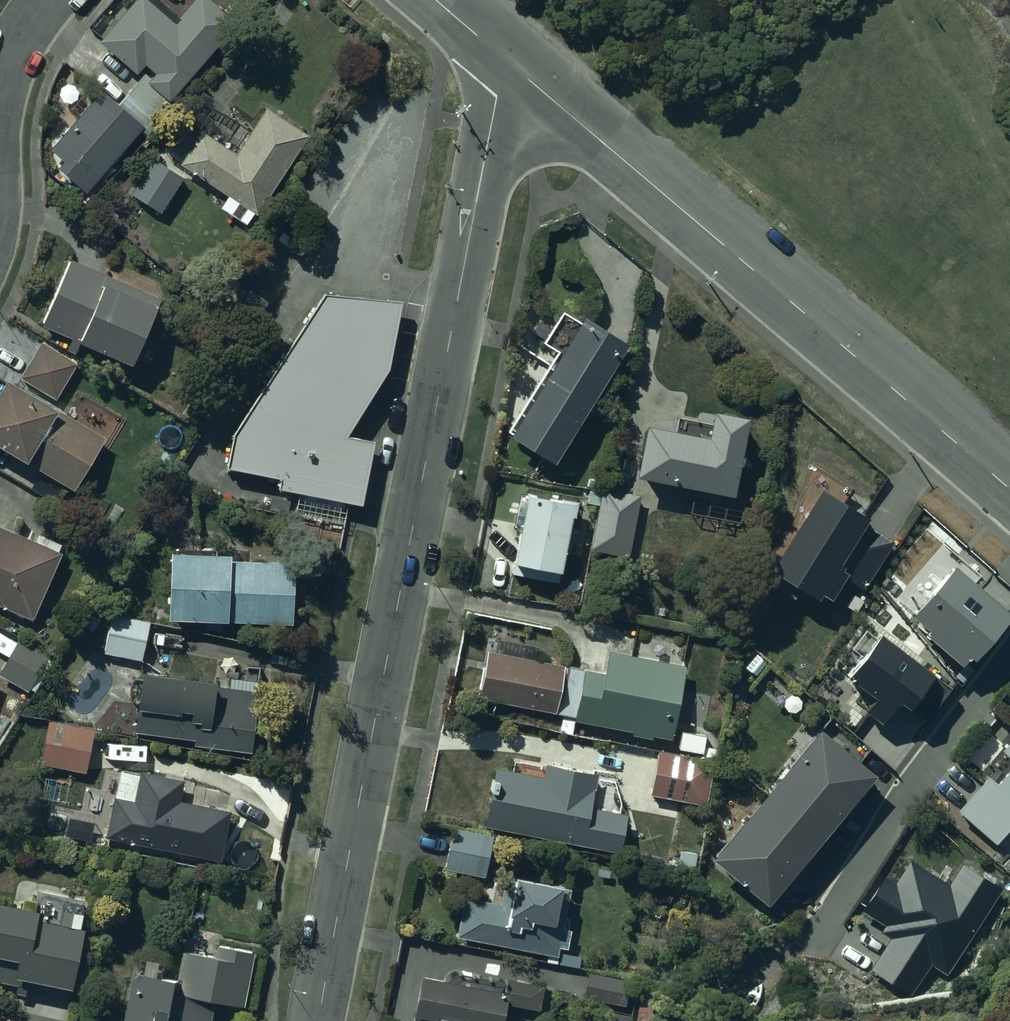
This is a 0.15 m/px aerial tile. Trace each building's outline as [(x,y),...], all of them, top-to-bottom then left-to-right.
[(95,30),(101,36),(99,39),(135,72),(144,62),(148,66),(117,103),(101,89),(49,147),(61,158),(55,165),(85,191),(152,115),(167,99),(236,22),(211,0),(190,0),(177,15),(161,0),(132,0),(122,11),(117,6),(95,30)] [(176,118),(159,145),(180,159),(178,162),(227,193),(219,205),(245,222),(253,210),(256,212),(307,133),(264,105),(234,152),(199,130),(198,132),(176,118)] [(181,170),(156,154),(132,192),(157,208),(181,170)] [(158,297),(69,257),(40,323),(129,362),(158,297)] [(242,422),(234,459),(371,493),(384,435),(352,428),(392,374),(374,372),(382,362),(392,294),(328,286),(252,406),(242,422)] [(577,319),(561,308),(542,338),(558,349),(505,431),(550,460),(626,341),(582,312),(577,319)] [(76,362),(40,341),(18,377),(55,398),(76,362)] [(4,375),(0,382),(0,446),(73,490),(103,437),(92,430),(98,421),(70,403),(64,412),(4,375)] [(673,426),(645,420),(635,472),(730,490),(745,413),(712,406),(710,419),(676,412),(673,426)] [(795,524),(764,576),(807,604),(816,590),(828,597),(842,575),(864,590),(921,502),(886,479),(870,502),(851,490),(854,486),(808,457),(788,522),(795,524)] [(517,523),(511,558),(514,558),(511,573),(556,581),(561,552),(575,554),(579,529),(566,527),(569,511),(572,511),(575,497),(518,487),(512,522),(517,523)] [(629,555),(640,493),(601,488),(591,549),(629,555)] [(32,619),(61,555),(55,552),(60,541),(31,528),(27,537),(0,525),(0,605),(32,619)] [(897,598),(912,610),(910,612),(925,625),(922,629),(958,660),(966,650),(971,655),(1009,609),(974,579),(980,572),(944,542),(897,598)] [(169,549),(165,617),(291,623),(294,559),(229,556),(229,552),(210,551),(210,547),(173,545),(172,549),(169,549)] [(142,659),(148,618),(109,612),(103,653),(142,659)] [(930,669),(876,629),(858,654),(850,648),(839,663),(849,670),(846,674),(873,694),(862,708),(879,721),(896,698),(924,719),(949,687),(928,672),(930,669)] [(604,672),(487,650),(478,696),(575,715),(574,719),(629,729),(628,734),(652,738),(652,735),(668,738),(683,663),(608,648),(604,672)] [(212,677),(139,669),(133,732),(192,738),(192,745),(251,751),(258,679),(229,676),(228,684),(212,683),(212,677)] [(92,728),(47,719),(39,762),(84,771),(92,728)] [(746,822),(715,858),(765,902),(874,776),(869,772),(881,758),(868,747),(857,758),(820,726),(788,763),(785,760),(738,815),(746,822)] [(987,772),(957,809),(996,842),(1009,825),(1009,729),(1000,741),(989,731),(961,763),(967,768),(973,760),(987,772)] [(713,758),(657,750),(650,794),(706,803),(713,758)] [(625,812),(590,805),(596,771),(545,761),(544,766),(513,760),(511,770),(494,767),(483,824),(618,851),(625,812)] [(112,794),(103,835),(219,860),(230,809),(179,798),(183,778),(139,769),(138,775),(120,771),(115,795),(112,794)] [(450,836),(444,867),(484,875),(492,835),(457,828),(455,837),(450,836)] [(463,898),(455,935),(558,955),(559,945),(567,947),(571,928),(568,928),(570,918),(565,917),(570,887),(561,885),(561,883),(511,873),(509,884),(493,880),(488,903),(463,898)] [(6,983),(8,974),(67,986),(84,912),(59,907),(56,920),(34,915),(36,909),(0,901),(0,982),(6,983)] [(118,1020),(211,1020),(215,1000),(242,1005),(253,948),(244,947),(245,941),(225,937),(224,943),(218,942),(215,955),(180,948),(175,977),(157,974),(159,968),(155,967),(156,957),(141,954),(137,972),(129,970),(118,1020)] [(588,971),(582,994),(626,1005),(632,981),(588,971)] [(502,1002),(540,1010),(545,984),(507,977),(505,989),(418,973),(410,1020),(498,1020),(502,1002)]
